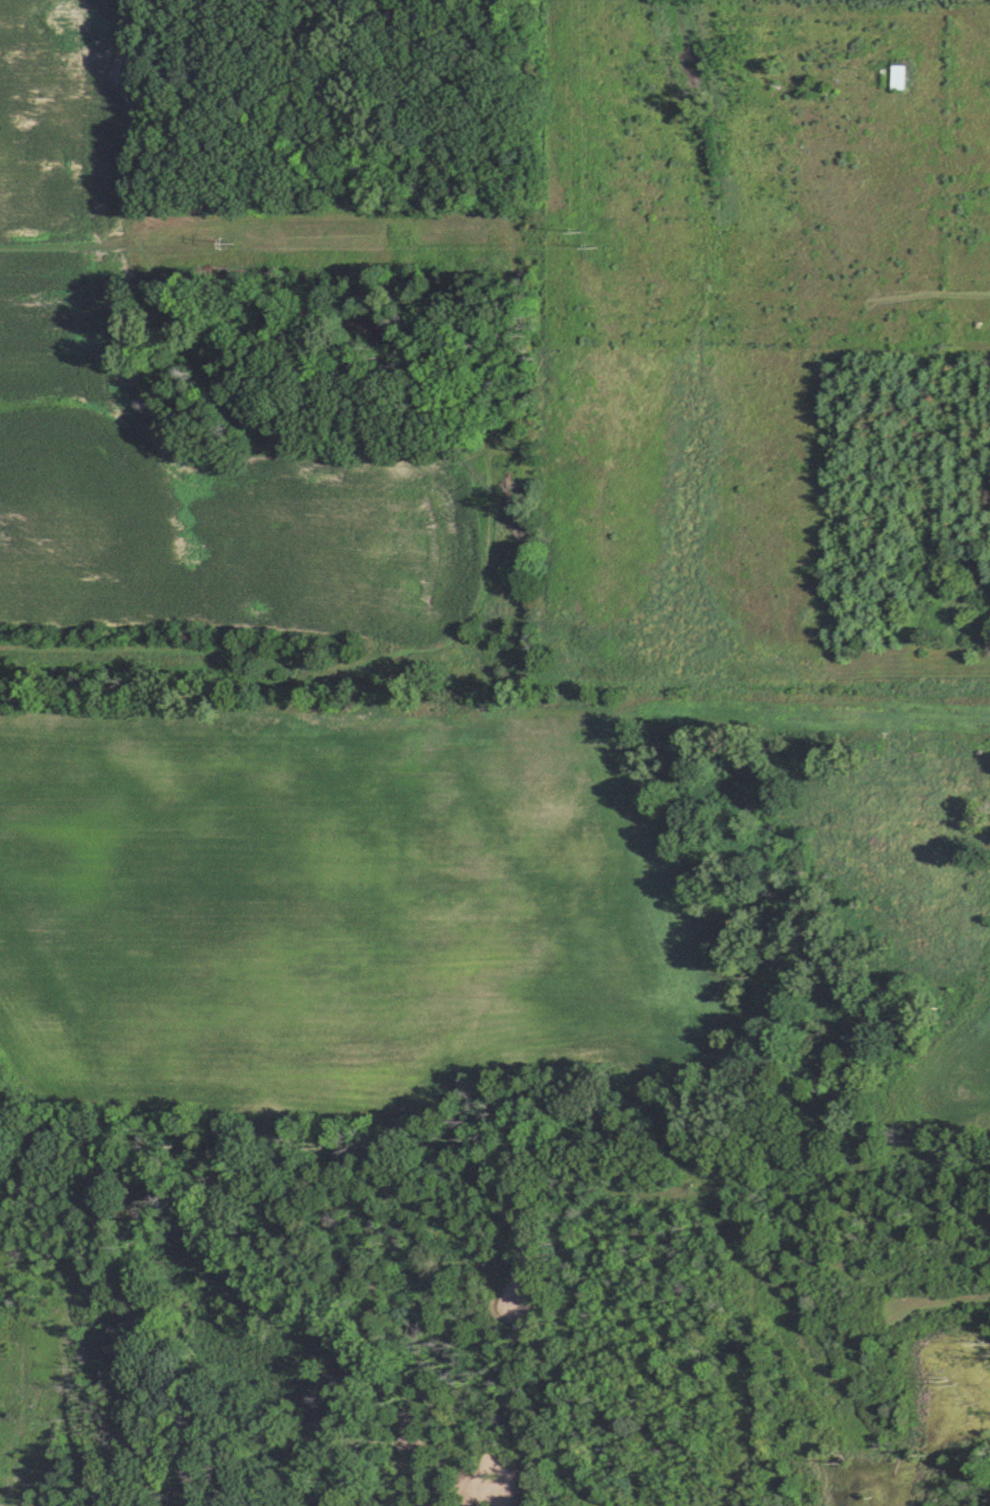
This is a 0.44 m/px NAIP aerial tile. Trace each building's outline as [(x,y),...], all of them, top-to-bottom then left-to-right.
[(907,65),(893,65),(893,90),(907,90),(907,65)]
